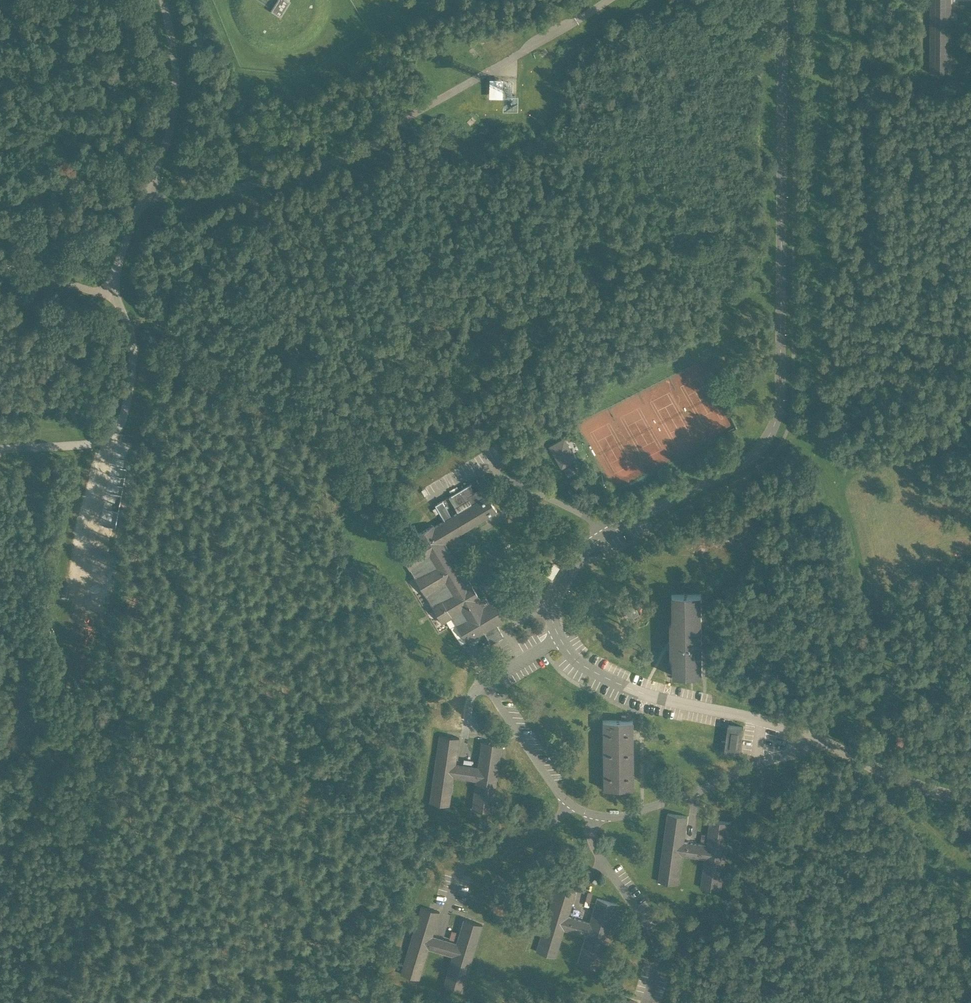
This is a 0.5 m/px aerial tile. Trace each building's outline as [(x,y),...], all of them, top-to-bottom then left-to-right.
[(270,4),(280,10),(286,0),(272,0),(270,4)] [(930,72),(950,72),(950,0),(931,0),(930,72)] [(502,77),(489,77),(488,96),(502,96),(502,77)] [(564,438),(548,447),(560,469),(576,460),(564,438)] [(415,539),(398,549),(442,623),(451,617),(466,643),(484,633),(489,642),(501,636),(498,631),(495,625),(532,603),(537,600),(536,599),(527,582),(487,605),(484,599),(479,602),(449,551),(446,547),(443,542),(495,511),(496,511),(477,479),(433,505),(442,519),(413,536),(415,539)] [(671,597),(673,676),(701,675),(700,597),(671,597)] [(602,725),(604,791),(633,790),(631,724),(602,725)] [(743,729),(729,726),(728,729),(724,752),(730,753),(739,755),(743,729)] [(439,735),(428,803),(448,806),(454,777),(475,781),(471,809),(491,812),(501,744),(481,741),(477,766),(456,763),(459,738),(439,735)] [(667,815),(658,881),(677,884),(682,855),(706,858),(702,888),(720,891),(730,824),(710,821),(708,834),(706,845),(684,842),(687,818),(667,815)] [(555,888),(535,955),(553,961),(562,930),(588,938),(579,968),(596,973),(616,907),(599,902),(597,908),(591,926),(565,918),(573,894),(555,888)] [(421,908),(400,975),(419,980),(428,950),(454,957),(445,988),(461,993),(481,927),(464,921),(457,946),(431,938),(439,913),(421,908)]
